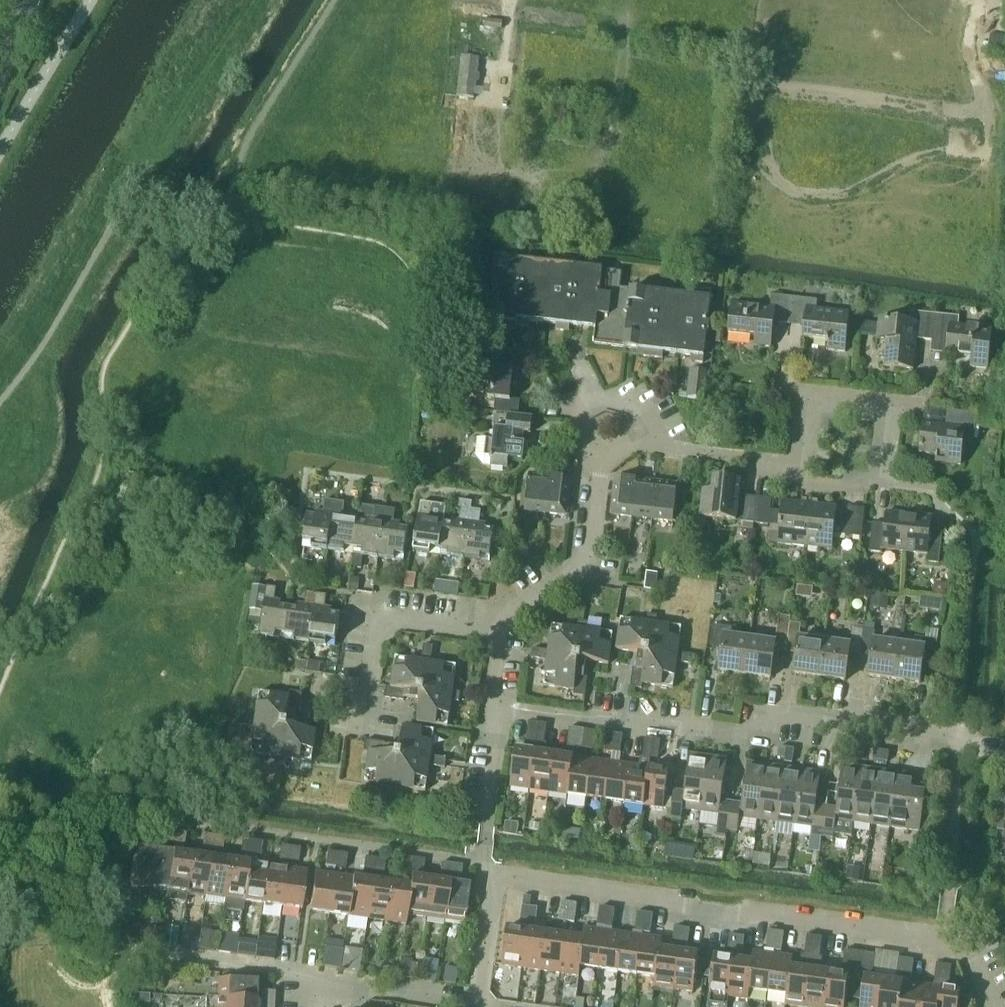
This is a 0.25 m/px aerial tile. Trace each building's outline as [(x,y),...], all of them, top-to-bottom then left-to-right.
[(503,22),(484,19),(483,27),(502,30),(503,22)] [(1004,42),(1004,37),(990,35),(989,45),(1004,48),(1004,42)] [(476,99),(481,59),(460,56),(455,96),(476,99)] [(570,326),(595,328),(599,285),(620,288),(622,272),(576,266),(577,260),(564,259),(563,265),(536,262),(536,256),(511,253),(511,259),(496,257),(489,321),(504,322),(503,328),(516,330),(517,326),(528,327),(529,321),(556,324),(556,330),(569,332),(570,326)] [(645,291),(620,288),(599,285),(595,328),(593,344),(638,349),(638,355),(663,358),(663,352),(691,355),(690,361),(703,363),(711,292),(698,290),(697,296),(670,293),(671,287),(646,284),(645,291)] [(773,323),(789,324),(792,298),(772,296),(770,308),(732,303),(728,333),(755,336),(754,346),(771,348),(773,323)] [(817,301),(792,298),(789,324),(804,326),(802,338),(826,340),(826,343),(828,343),(827,350),(845,352),(850,313),(816,309),(817,301)] [(917,339),(932,341),(934,315),(911,312),(910,322),(879,319),(876,339),(886,340),(883,366),(913,370),(917,339)] [(959,317),(934,315),(932,341),(931,344),(947,346),(946,354),(971,357),(970,367),(988,369),(992,330),(958,326),(959,317)] [(494,414),(508,415),(518,416),(520,401),(508,400),(510,387),(517,387),(519,363),(504,361),(503,371),(477,368),(476,383),(478,383),(476,397),(495,400),(494,414)] [(689,369),(687,387),(686,397),(706,400),(709,372),(689,369)] [(460,402),(460,409),(471,410),(472,402),(460,402)] [(422,418),(432,419),(433,409),(423,408),(422,418)] [(951,426),(922,423),(919,453),(937,455),(936,463),(961,466),(964,440),(974,441),(977,414),(953,411),(951,426)] [(532,418),(518,416),(508,415),(494,414),(492,428),(495,428),(493,440),(486,440),(479,439),(477,456),(484,466),(490,467),(507,469),(508,460),(523,461),(525,444),(522,443),(523,433),(531,434),(532,418)] [(525,511),(546,513),(550,476),(550,472),(543,471),(542,475),(529,474),(525,511)] [(550,476),(546,513),(567,516),(571,479),(550,476)] [(636,476),(636,480),(632,517),(652,519),(656,482),(643,481),(644,477),(636,476)] [(632,517),(636,480),(615,477),(611,515),(632,517)] [(755,523),(758,498),(739,496),(741,480),(713,477),(711,490),(702,489),(699,517),(743,522),(755,523)] [(656,482),(652,519),(673,522),(677,484),(656,482)] [(778,544),(806,548),(811,504),(782,501),(781,512),(770,511),(771,499),(758,498),(755,523),(780,526),(778,544)] [(328,550),(335,501),(325,500),(323,517),(307,515),(302,547),(328,550)] [(439,555),(464,559),(471,509),(473,502),(460,500),(459,508),(461,508),(459,525),(444,523),(439,555)] [(328,550),(353,554),(358,522),(342,520),(345,503),(335,501),(328,550)] [(446,506),(421,502),(413,551),(439,555),(444,523),(446,506)] [(837,507),(811,504),(806,548),(832,551),(835,528),(845,530),(845,536),(861,538),(864,510),(848,508),(847,518),(836,516),(837,507)] [(358,522),(353,554),(378,558),(385,508),(375,507),(360,505),(358,522)] [(395,510),(385,508),(378,558),(404,561),(409,530),(393,527),(395,510)] [(481,511),(471,509),(464,559),(490,562),(494,531),(479,528),(481,511)] [(882,549),(905,552),(909,515),(886,512),(885,525),(872,523),(869,552),(882,554),(882,549)] [(909,515),(905,552),(927,554),(926,563),(939,564),(943,531),(930,530),(932,518),(909,515)] [(304,572),(303,584),(314,585),(315,573),(304,572)] [(647,572),(645,590),(656,591),(658,573),(647,572)] [(414,588),(416,574),(406,573),(404,587),(414,588)] [(351,577),(349,591),(357,592),(359,579),(351,577)] [(451,582),(450,593),(458,594),(459,583),(451,582)] [(934,582),(933,594),(946,596),(948,583),(934,582)] [(249,616),(261,618),(266,586),(254,585),(249,616)] [(482,585),(480,598),(489,599),(490,587),(482,585)] [(267,637),(285,639),(290,608),(275,606),(277,588),(267,587),(261,626),(255,625),(253,641),(266,643),(267,637)] [(305,610),(290,608),(285,639),(310,643),(317,594),(307,592),(305,610)] [(873,592),(870,607),(887,610),(890,595),(873,592)] [(327,595),(317,594),(310,643),(336,647),(340,615),(325,613),(327,595)] [(643,684),(652,685),(673,688),(677,662),(693,665),(694,655),(678,653),(682,627),(656,624),(657,616),(648,615),(647,622),(621,619),(617,650),(639,653),(637,668),(633,668),(630,687),(642,689),(643,684)] [(774,651),(786,652),(789,623),(790,623),(791,618),(779,616),(775,643),(750,639),(745,675),(771,678),(774,651)] [(574,695),(585,696),(587,678),(584,677),(586,661),(608,664),(613,634),(587,630),(588,622),(579,621),(578,629),(553,626),(549,651),(533,649),(532,658),(548,660),(544,686),(575,690),(574,695)] [(794,674),(819,677),(825,642),(799,638),(801,624),(790,623),(789,623),(786,652),(796,654),(794,674)] [(719,671),(745,675),(750,639),(734,637),(736,628),(714,625),(711,650),(722,651),(719,671)] [(849,653),(860,655),(864,630),(852,629),(851,637),(826,634),(825,642),(819,677),(845,681),(849,653)] [(868,676),(894,680),(899,644),(874,641),(875,632),(864,630),(860,655),(871,656),(868,676)] [(899,644),(894,680),(920,683),(923,664),(934,665),(937,641),(926,639),(924,648),(899,644)] [(391,688),(386,687),(385,699),(404,701),(405,698),(420,700),(417,722),(448,727),(452,701),(459,702),(461,693),(453,691),(456,666),(431,662),(433,647),(423,645),(421,661),(396,658),(391,688)] [(297,660),(296,671),(305,672),(307,662),(297,660)] [(323,662),(308,661),(307,672),(322,673),(323,662)] [(275,765),(280,765),(285,766),(286,758),(312,762),(316,731),(294,728),(296,712),(299,713),(302,693),(291,692),(290,697),(260,692),(256,718),(240,715),(239,725),(255,727),(251,753),(277,757),(275,765)] [(510,787),(530,790),(535,752),(535,751),(536,742),(544,743),(546,724),(532,722),(529,741),(525,741),(524,750),(516,749),(510,787)] [(431,756),(434,731),(404,727),(401,749),(385,746),(385,743),(366,740),(364,752),(369,753),(365,783),(391,787),(390,794),(399,796),(400,788),(426,791),(429,766),(445,768),(447,758),(431,756)] [(575,747),(577,728),(570,727),(567,746),(575,747)] [(582,748),(585,729),(577,728),(575,747),(582,748)] [(613,753),(615,734),(608,732),(605,752),(613,753)] [(620,754),(623,735),(615,734),(613,753),(620,754)] [(651,758),(653,739),(646,738),(643,757),(651,758)] [(661,740),(653,739),(651,758),(658,759),(661,740)] [(785,759),(787,748),(779,747),(778,758),(785,759)] [(794,749),(787,748),(785,759),(785,762),(792,763),(794,749)] [(880,761),(882,750),(875,749),(873,760),(880,761)] [(888,762),(889,752),(882,750),(880,761),(888,762)] [(554,754),(535,752),(530,790),(549,792),(554,754)] [(613,753),(611,762),(619,763),(620,754),(613,753)] [(549,792),(568,795),(573,757),(554,754),(549,792)] [(682,810),(700,812),(709,756),(690,754),(685,791),(673,789),(668,819),(680,820),(682,810)] [(727,759),(709,756),(700,812),(719,815),(717,829),(727,831),(732,801),(721,799),(727,759)] [(568,795),(587,798),(592,759),(573,757),(568,795)] [(587,798),(606,800),(611,762),(592,759),(587,798)] [(606,800),(625,803),(630,765),(619,763),(611,762),(606,800)] [(740,818),(758,820),(766,764),(748,762),(742,802),(732,801),(727,831),(738,832),(740,818)] [(758,820),(776,823),(784,767),(766,764),(758,820)] [(852,823),(853,823),(861,767),(843,764),(837,806),(826,805),(822,837),(832,839),(833,833),(850,835),(852,823)] [(625,803),(644,806),(649,767),(630,765),(625,803)] [(669,770),(649,767),(644,806),(669,809),(670,798),(665,797),(669,770)] [(776,823),(793,825),(794,826),(802,770),(784,767),(776,823)] [(861,767),(853,823),(871,826),(879,769),(861,767)] [(897,772),(879,769),(871,826),(889,828),(897,772)] [(826,805),(816,803),(820,772),(802,770),(794,826),(793,825),(792,833),(822,837),(826,805)] [(916,775),(897,772),(889,828),(908,831),(920,833),(926,792),(913,790),(916,775)] [(506,822),(504,834),(517,836),(519,824),(506,822)] [(540,824),(530,822),(529,829),(539,831),(540,824)] [(147,826),(137,825),(135,839),(145,840),(147,826)] [(174,844),(176,830),(166,829),(164,843),(174,844)] [(716,837),(726,838),(727,831),(717,829),(716,837)] [(174,844),(184,846),(186,832),(176,830),(174,844)] [(212,850),(214,836),(204,834),(202,848),(212,850)] [(212,850),(222,851),(224,837),(214,836),(212,850)] [(250,855),(252,841),(242,840),(240,854),(250,855)] [(243,901),(262,904),(268,865),(259,864),(260,856),(262,843),(252,841),(250,855),(249,863),(243,901)] [(278,859),(288,860),(290,846),(280,845),(278,859)] [(300,848),(290,846),(288,860),(298,862),(300,848)] [(129,885),(148,888),(154,849),(134,847),(129,885)] [(148,888),(167,890),(173,852),(154,849),(148,888)] [(185,903),(186,893),(192,855),(173,852),(167,890),(166,900),(185,903)] [(335,867),(337,853),(327,852),(325,866),(335,867)] [(335,867),(345,868),(347,854),(337,853),(335,867)] [(186,893),(205,896),(211,857),(192,855),(186,893)] [(223,905),(224,898),(230,860),(211,857),(205,896),(204,902),(223,905)] [(363,871),(373,872),(375,858),(365,857),(363,871)] [(412,872),(414,858),(404,857),(402,871),(412,872)] [(385,860),(375,858),(373,872),(383,874),(385,860)] [(422,874),(424,860),(414,858),(412,872),(422,874)] [(243,901),(249,863),(230,860),(224,898),(223,908),(242,911),(243,901)] [(450,878),(451,864),(442,862),(440,876),(450,878)] [(450,878),(460,879),(462,865),(451,864),(450,878)] [(820,864),(818,875),(829,876),(830,871),(825,865),(820,864)] [(287,868),(268,865),(262,904),(281,906),(287,868)] [(845,880),(859,882),(861,868),(847,866),(845,880)] [(306,871),(287,868),(281,906),(301,909),(306,871)] [(309,910),(328,913),(334,875),(314,872),(309,910)] [(907,874),(907,883),(919,884),(919,875),(907,874)] [(353,878),(334,875),(328,913),(347,916),(353,878)] [(411,876),(409,886),(406,914),(425,917),(430,879),(411,876)] [(347,916),(366,918),(372,880),(353,878),(347,916)] [(425,917),(444,920),(449,882),(430,879),(425,917)] [(391,883),(372,880),(366,918),(385,921),(391,883)] [(469,884),(449,882),(444,920),(464,922),(469,884)] [(405,924),(406,914),(409,886),(391,883),(385,921),(405,924)] [(530,907),(531,897),(524,896),(522,906),(530,907)] [(566,921),(569,903),(562,902),(559,920),(566,921)] [(574,922),(576,904),(569,903),(566,921),(574,922)] [(527,925),(530,907),(522,906),(520,924),(527,925)] [(535,926),(537,908),(530,907),(527,925),(535,926)] [(605,927),(607,909),(599,908),(597,926),(605,927)] [(612,928),(614,909),(607,909),(605,927),(612,928)] [(642,933),(645,913),(638,912),(635,932),(642,933)] [(649,934),(652,914),(645,913),(642,933),(649,934)] [(164,925),(161,944),(176,946),(179,927),(164,925)] [(502,965),(522,968),(527,929),(507,926),(502,965)] [(674,927),(671,950),(679,951),(682,929),(674,927)] [(580,967),(599,969),(604,931),(585,928),(583,937),(584,937),(580,967)] [(541,971),(546,932),(527,929),(522,968),(541,971)] [(682,929),(679,951),(686,952),(689,930),(682,929)] [(773,951),(776,932),(769,930),(766,950),(773,951)] [(618,972),(623,933),(604,931),(599,969),(618,972)] [(541,971),(560,973),(565,935),(546,932),(541,971)] [(781,952),(783,933),(776,932),(773,951),(781,952)] [(618,972),(637,975),(642,936),(623,933),(618,972)] [(277,938),(259,935),(256,956),(274,959),(277,938)] [(584,937),(583,937),(565,935),(560,973),(579,976),(580,967),(584,937)] [(734,955),(737,936),(729,935),(727,955),(734,955)] [(662,939),(642,936),(637,975),(655,977),(656,977),(660,948),(661,948),(662,939)] [(737,936),(734,955),(742,956),(744,937),(737,936)] [(812,956),(814,937),(807,936),(804,955),(812,956)] [(819,957),(822,938),(814,937),(812,956),(819,957)] [(654,987),(674,989),(679,951),(671,950),(661,948),(660,948),(656,977),(655,977),(654,987)] [(686,952),(679,951),(674,989),(693,992),(699,954),(686,952)] [(754,952),(752,961),(753,961),(749,990),(750,990),(768,993),(773,954),(754,952)] [(884,979),(875,978),(875,972),(873,968),(875,954),(868,953),(860,1006),(880,1006),(884,979)] [(768,993),(787,995),(791,967),(792,967),(793,957),(773,954),(768,993)] [(728,997),(729,997),(734,959),(714,956),(708,1003),(727,1006),(728,997)] [(752,961),(734,959),(729,997),(748,1000),(750,990),(749,990),(753,961),(752,961)] [(903,979),(906,960),(899,959),(896,978),(903,979)] [(911,980),(914,961),(906,960),(903,979),(911,980)] [(941,984),(943,965),(936,964),(934,983),(941,984)] [(948,985),(951,966),(943,965),(941,984),(948,985)] [(446,966),(443,983),(456,985),(459,969),(446,966)] [(792,967),(791,967),(787,995),(785,1005),(801,1006),(805,1006),(810,969),(792,967)] [(829,972),(810,969),(805,1006),(824,1006),(829,972)] [(824,1006),(844,1006),(849,975),(829,972),(824,1006)] [(218,979),(217,998),(256,1000),(257,981),(218,979)] [(903,982),(884,979),(880,1006),(900,1006),(903,982)] [(903,982),(900,1006),(919,1006),(922,984),(903,982)] [(941,987),(922,984),(919,1006),(938,1006),(941,987)] [(938,1006),(958,1006),(961,990),(941,987),(938,1006)] [(260,990),(260,1000),(273,1001),(274,991),(260,990)] [(256,1000),(217,998),(217,1006),(255,1006),(256,1000)] [(576,1006),(584,1006),(585,999),(577,998),(576,1006)]
